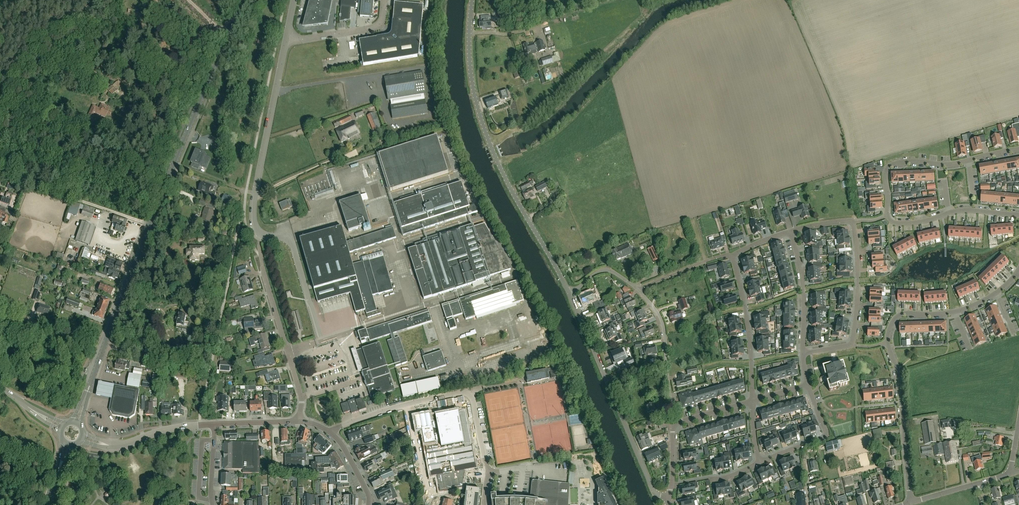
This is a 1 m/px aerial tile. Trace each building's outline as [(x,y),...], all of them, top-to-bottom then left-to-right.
[(305,26),(328,25),(333,0),(310,0),(305,26)] [(340,23),(350,21),(351,8),(355,8),(355,0),(341,0),(341,7),(340,23)] [(374,2),(374,0),(361,0),(360,17),(372,18),(374,2)] [(359,41),(363,66),(419,57),(423,6),(394,3),(393,21),(392,30),(392,34),(390,36),(386,37),(377,38),(359,41)] [(491,20),(480,21),(480,28),(487,28),(487,30),(491,30),(491,20)] [(543,41),(534,43),(536,51),(538,50),(539,52),(546,50),(545,48),(546,48),(545,45),(544,45),(543,41)] [(536,51),(534,43),(528,45),(528,44),(524,45),(526,54),(530,53),(531,55),(537,53),(536,51)] [(554,55),(541,59),(539,62),(540,66),(560,60),(557,52),(553,53),(554,55)] [(426,95),(422,72),(385,78),(386,86),(387,86),(389,92),(387,93),(388,100),(390,100),(391,106),(393,119),(427,113),(424,95),(426,95)] [(109,92),(112,95),(120,87),(118,84),(114,88),(111,85),(107,89),(109,92)] [(499,92),(501,100),(509,97),(506,89),(499,92)] [(489,110),(492,109),(491,108),(498,106),(495,97),(485,101),(485,102),(486,103),(486,104),(488,109),(489,109),(489,110)] [(93,106),(86,121),(91,123),(95,113),(105,118),(107,115),(109,116),(111,112),(108,111),(110,108),(101,105),(99,109),(93,106)] [(356,118),(364,115),(362,110),(354,113),(356,118)] [(350,115),(333,123),(335,128),(352,120),(350,115)] [(336,130),(342,143),(350,139),(349,138),(360,133),(355,121),(336,130)] [(1012,125),(1013,131),(1008,132),(1011,144),(1018,142),(1017,138),(1018,137),(1018,124),(1012,125)] [(999,134),(999,135),(992,137),(994,148),(1002,146),(1000,139),(1003,138),(1002,133),(999,134)] [(437,136),(379,155),(390,191),(448,173),(437,136)] [(973,152),(974,151),(974,153),(982,151),(980,144),(986,142),(984,136),(980,137),(981,138),(979,138),(979,140),(972,142),(973,146),(972,147),(973,152)] [(955,144),(958,157),(967,156),(964,143),(955,144)] [(205,154),(196,151),(191,162),(203,167),(207,157),(205,156),(205,154)] [(873,169),(864,170),(865,177),(868,176),(869,179),(879,178),(879,177),(880,177),(880,173),(878,173),(878,172),(873,172),(873,169)] [(319,199),(339,194),(338,189),(344,188),(341,176),(336,177),(338,187),(322,191),(323,193),(318,194),(319,199)] [(880,185),(879,178),(869,179),(869,182),(866,182),(866,189),(875,189),(874,185),(880,185)] [(544,182),(535,187),(538,192),(547,188),(546,187),(548,186),(548,185),(550,184),(548,181),(545,182),(546,183),(545,184),(544,182)] [(12,182),(9,189),(15,191),(17,184),(12,182)] [(206,184),(201,183),(199,189),(198,191),(202,193),(208,195),(209,192),(212,186),(207,184),(206,184)] [(478,212),(474,206),(469,207),(467,201),(470,200),(466,187),(463,188),(461,183),(448,187),(447,184),(432,189),(420,193),(421,195),(394,204),(402,229),(401,229),(403,236),(478,212)] [(530,187),(528,183),(520,187),(522,191),(522,190),(523,192),(522,193),(526,200),(531,198),(532,199),(536,197),(531,188),(528,190),(527,188),(530,187)] [(16,194),(8,192),(4,202),(0,200),(0,206),(11,210),(16,194)] [(873,196),(873,192),(865,193),(865,199),(870,199),(870,203),(881,202),(880,195),(873,196)] [(784,197),(786,203),(797,199),(795,194),(784,197)] [(231,206),(233,199),(224,195),(221,202),(231,206)] [(349,232),(370,225),(361,196),(339,203),(349,232)] [(200,224),(206,225),(209,226),(212,216),(213,216),(214,212),(213,211),(214,209),(215,209),(216,205),(201,199),(199,204),(206,206),(205,209),(203,212),(204,213),(200,224)] [(280,204),(281,207),(282,211),(290,208),(290,207),(292,207),(290,200),(288,201),(287,201),(280,204)] [(371,203),(376,223),(384,221),(379,201),(371,203)] [(69,221),(71,214),(75,216),(78,208),(81,209),(82,205),(79,204),(79,205),(71,202),(68,213),(65,220),(69,221)] [(868,213),(875,212),(874,209),(881,208),(881,202),(870,203),(870,206),(867,207),(868,213)] [(782,214),(787,213),(784,203),(779,204),(781,211),(773,213),(777,226),(785,223),(782,214)] [(84,206),(81,216),(91,219),(94,213),(95,210),(84,206)] [(792,211),(794,217),(799,215),(801,214),(802,219),(809,216),(806,206),(799,208),(799,209),(792,211)] [(8,221),(10,216),(1,213),(2,211),(0,211),(0,225),(1,225),(2,223),(7,225),(8,221)] [(112,223),(118,225),(115,231),(123,234),(125,227),(127,220),(115,216),(112,223)] [(751,224),(754,235),(761,233),(760,229),(762,229),(766,228),(764,221),(758,223),(758,222),(751,224)] [(82,222),(75,241),(90,246),(96,227),(82,222)] [(476,283),(490,278),(490,276),(500,273),(501,276),(510,273),(509,270),(511,269),(485,224),(482,225),(481,222),(473,225),(474,225),(439,236),(438,235),(422,240),(423,242),(415,244),(416,248),(408,250),(424,299),(456,289),(476,283)] [(880,227),(873,228),(874,231),(867,232),(868,239),(881,237),(880,227)] [(393,228),(347,243),(342,228),(300,239),(318,303),(350,294),(356,313),(365,310),(368,318),(381,314),(380,310),(377,311),(372,296),(393,290),(383,257),(353,266),(350,253),(396,238),(393,228)] [(837,240),(848,238),(847,232),(840,233),(839,229),(832,230),(833,236),(837,237),(837,240)] [(733,245),(744,241),(742,234),(739,234),(738,230),(732,231),(734,236),(730,237),(733,245)] [(710,247),(711,246),(712,250),(724,247),(722,241),(725,240),(723,233),(720,234),(721,239),(710,242),(709,243),(710,247)] [(875,248),(882,247),(881,237),(868,239),(869,245),(875,244),(875,248)] [(848,238),(837,240),(838,240),(839,246),(836,247),(837,251),(844,250),(844,246),(849,245),(849,244),(848,238)] [(911,249),(916,247),(911,238),(907,241),(911,249)] [(816,239),(804,240),(805,242),(806,242),(806,245),(812,245),(812,248),(813,248),(819,247),(820,247),(822,246),(822,243),(820,243),(820,242),(816,242),(816,239)] [(906,252),(911,249),(907,241),(902,243),(906,252)] [(773,251),(783,249),(782,249),(781,243),(772,246),(773,251)] [(901,254),(906,252),(902,243),(897,246),(901,254)] [(616,249),(611,251),(615,261),(620,259),(632,253),(628,244),(616,249)] [(187,251),(187,256),(190,256),(190,260),(192,260),(192,262),(195,262),(195,260),(200,261),(200,254),(204,255),(204,248),(195,247),(195,246),(190,246),(190,247),(190,251),(187,251)] [(897,257),(901,254),(897,246),(892,248),(897,257)] [(89,251),(89,249),(85,247),(81,257),(86,259),(89,251)] [(819,247),(813,248),(813,251),(808,251),(808,255),(807,255),(807,257),(820,256),(819,251),(819,250),(819,247)] [(648,252),(653,262),(659,260),(654,249),(648,252)] [(783,249),(773,251),(774,257),(784,254),(783,249)] [(871,262),(883,261),(882,251),(874,252),(874,255),(871,255),(871,258),(870,258),(871,262)] [(784,255),(784,254),(774,257),(776,262),(785,260),(784,255)] [(743,268),(753,265),(752,260),(751,259),(755,258),(754,255),(748,256),(749,259),(742,261),(743,267),(743,268)] [(820,256),(807,257),(807,260),(809,260),(809,263),(814,263),(814,266),(821,265),(820,262),(819,262),(818,256),(820,256)] [(840,266),(851,266),(850,260),(850,259),(845,260),(845,256),(836,256),(836,260),(840,260),(840,266)] [(1005,267),(1009,264),(1002,257),(998,260),(1005,267)] [(1001,271),(1005,267),(998,260),(994,264),(1001,271)] [(875,268),(876,273),(886,272),(887,271),(886,271),(884,272),(883,261),(871,262),(871,266),(872,266),(872,268),(875,268)] [(110,269),(119,273),(122,264),(117,262),(116,266),(109,263),(107,268),(110,269)] [(997,275),(1001,271),(994,264),(990,268),(997,275)] [(247,273),(244,265),(237,268),(239,275),(247,273)] [(718,267),(721,278),(725,277),(725,278),(729,278),(728,277),(730,276),(728,272),(729,272),(728,269),(727,265),(718,267)] [(753,265),(743,268),(744,273),(745,274),(750,273),(750,276),(757,274),(756,271),(754,271),(753,265)] [(822,265),(821,265),(814,266),(814,269),(809,269),(809,273),(808,273),(808,275),(819,274),(819,268),(822,268),(822,265)] [(851,266),(840,266),(840,270),(837,271),(837,277),(843,277),(843,273),(850,273),(850,266),(851,266)] [(993,279),(997,275),(990,268),(986,272),(993,279)] [(119,273),(110,269),(109,270),(105,269),(106,270),(105,274),(108,275),(109,275),(108,277),(115,280),(115,278),(117,278),(119,273)] [(989,282),(993,279),(986,272),(982,275),(989,282)] [(820,280),(819,274),(808,275),(808,278),(810,278),(810,281),(815,281),(815,284),(822,283),(821,280),(820,280)] [(985,286),(989,282),(982,275),(979,279),(985,286)] [(792,282),(791,276),(781,279),(782,284),(792,282)] [(241,279),(244,292),(253,290),(249,277),(241,279)] [(749,291),(759,289),(758,283),(757,283),(757,282),(761,282),(760,278),(754,280),(754,283),(747,285),(749,291),(748,291),(749,291)] [(466,320),(524,301),(517,281),(459,300),(466,320)] [(792,282),(782,284),(784,290),(793,288),(792,282)] [(720,289),(722,293),(733,289),(731,283),(726,284),(723,285),(722,285),(721,283),(715,284),(717,289),(720,289)] [(974,294),(979,292),(976,283),(971,284),(974,294)] [(113,289),(100,284),(97,292),(103,293),(111,296),(113,289)] [(969,296),(974,294),(971,284),(966,286),(969,296)] [(964,297),(969,296),(966,286),(961,288),(964,297)] [(877,290),(870,290),(870,296),(881,297),(881,293),(884,293),(884,287),(877,287),(877,290)] [(759,289),(749,291),(750,297),(750,296),(751,297),(756,296),(757,301),(763,299),(761,288),(759,289)] [(959,299),(964,297),(961,288),(955,290),(959,299)] [(839,300),(850,301),(850,295),(843,294),(843,290),(835,290),(835,294),(837,294),(837,296),(839,297),(839,300)] [(595,291),(591,293),(591,292),(580,297),(584,306),(595,301),(594,301),(598,299),(595,291)] [(810,302),(823,301),(823,295),(825,295),(825,292),(816,293),(817,296),(811,296),(812,299),(810,299),(810,302)] [(724,302),(725,306),(736,303),(734,296),(730,298),(730,297),(727,298),(726,295),(714,299),(716,303),(720,302),(720,303),(724,302)] [(258,308),(254,296),(242,299),(241,296),(235,298),(236,302),(239,301),(241,308),(250,305),(252,309),(258,308)] [(881,297),(870,296),(870,303),(877,303),(876,306),(883,307),(884,300),(881,300),(881,297)] [(627,309),(636,305),(633,299),(631,300),(630,297),(620,301),(623,307),(626,306),(627,309)] [(65,303),(78,308),(80,302),(67,298),(65,303)] [(671,323),(677,322),(678,325),(684,323),(682,319),(683,319),(680,311),(682,310),(688,309),(688,308),(691,307),(688,298),(685,299),(679,301),(681,308),(677,309),(677,311),(674,313),(674,312),(668,314),(671,323)] [(442,305),(446,319),(463,314),(458,300),(442,305)] [(850,301),(839,300),(839,301),(840,301),(839,307),(838,307),(838,310),(844,310),(844,307),(849,308),(849,307),(850,307),(850,301)] [(823,301),(810,302),(811,305),(812,305),(812,308),(817,307),(818,311),(822,310),(826,310),(826,307),(824,307),(823,301)] [(95,307),(94,308),(97,309),(100,310),(105,312),(107,307),(99,304),(97,308),(95,307)] [(50,308),(40,305),(37,313),(47,316),(50,308)] [(599,320),(608,316),(607,312),(610,311),(608,306),(602,309),(604,311),(598,314),(597,315),(599,320)] [(869,316),(880,317),(880,313),(883,313),(883,309),(883,307),(876,306),(876,310),(869,310),(869,316)] [(989,317),(998,313),(996,306),(986,310),(989,317)] [(97,309),(94,308),(94,310),(96,311),(96,312),(93,311),(92,315),(94,316),(102,319),(105,312),(100,310),(97,309)] [(183,330),(186,316),(190,315),(192,309),(188,308),(188,309),(181,308),(179,315),(176,328),(183,330)] [(300,330),(306,329),(302,309),(296,311),(300,330)] [(428,310),(358,332),(358,331),(355,332),(357,338),(360,337),(361,343),(366,342),(367,344),(370,343),(369,341),(390,335),(392,340),(387,341),(396,366),(407,363),(399,337),(395,339),(393,334),(407,329),(432,321),(428,310)] [(636,320),(646,316),(643,311),(638,313),(637,310),(630,313),(632,318),(634,317),(636,320)] [(822,310),(818,311),(816,311),(816,314),(811,314),(811,317),(810,317),(810,320),(822,319),(821,314),(823,313),(822,310)] [(523,317),(518,318),(520,326),(540,321),(538,313),(527,315),(526,312),(522,313),(523,317)] [(754,325),(765,323),(765,320),(768,319),(768,317),(770,316),(769,312),(761,313),(761,317),(754,318),(755,324),(754,324),(754,325)] [(991,324),(1001,319),(998,313),(989,317),(991,324)] [(974,315),(964,319),(967,326),(977,322),(974,315)] [(609,318),(608,316),(599,320),(600,324),(602,323),(602,324),(608,321),(609,324),(616,321),(614,316),(609,318)] [(646,316),(636,320),(637,323),(635,324),(637,329),(644,326),(643,323),(648,321),(646,316)] [(869,316),(869,323),(876,323),(876,327),(882,327),(883,321),(880,320),(880,317),(869,316)] [(729,327),(740,326),(740,325),(739,319),(732,320),(731,317),(725,318),(726,324),(729,324),(729,327)] [(837,327),(847,328),(848,323),(848,322),(843,321),(843,318),(837,317),(836,320),(838,321),(837,327)] [(262,322),(254,322),(251,322),(251,318),(244,319),(245,330),(254,329),(263,329),(262,322)] [(447,321),(450,330),(457,328),(454,319),(447,321)] [(822,319),(810,320),(810,323),(812,323),(812,326),(817,325),(817,328),(821,328),(824,328),(824,325),(822,325),(822,319)] [(994,330),(1004,326),(1001,319),(991,324),(994,330)] [(970,332),(980,328),(977,322),(967,326),(970,332)] [(606,337),(620,331),(620,330),(617,331),(616,328),(617,328),(615,323),(610,326),(611,329),(606,331),(604,332),(606,336),(606,337)] [(765,323),(754,325),(755,330),(756,330),(756,331),(761,330),(762,335),(768,334),(767,332),(767,329),(766,330),(765,323)] [(740,326),(729,327),(730,327),(731,333),(729,334),(730,337),(736,336),(735,333),(741,332),(740,331),(741,331),(740,326)] [(1004,326),(994,330),(997,337),(1007,333),(1004,326)] [(646,337),(654,334),(652,327),(646,330),(645,327),(639,330),(641,335),(644,333),(646,337)] [(847,328),(837,327),(836,332),(836,333),(833,333),(832,336),(838,337),(839,334),(846,335),(847,328),(847,329),(847,328)] [(867,329),(867,330),(866,330),(866,334),(867,334),(867,337),(879,337),(879,333),(881,333),(881,330),(882,330),(882,327),(876,327),(875,329),(867,329)] [(821,328),(817,328),(815,329),(815,332),(810,332),(810,335),(809,335),(809,338),(820,337),(820,331),(821,331),(821,328)] [(973,339),(983,335),(980,328),(970,332),(973,339)] [(621,334),(620,331),(606,337),(607,341),(609,341),(610,341),(612,340),(613,341),(614,343),(622,340),(622,339),(620,334),(621,334)] [(270,347),(266,334),(262,335),(261,334),(257,335),(257,337),(249,339),(251,347),(256,345),(255,343),(259,342),(261,350),(270,347)] [(540,354),(556,351),(553,334),(524,339),(525,346),(530,345),(532,356),(534,356),(533,348),(535,348),(536,354),(540,354)] [(757,346),(768,345),(767,339),(770,338),(770,335),(764,336),(764,339),(757,340),(757,346)] [(986,342),(983,335),(973,339),(976,346),(986,342)] [(486,358),(525,348),(522,338),(483,348),(486,358)] [(732,349),(743,348),(742,348),(742,342),(735,342),(734,339),(728,340),(728,343),(732,343),(732,344),(731,344),(732,349)] [(379,343),(355,351),(362,372),(367,387),(371,398),(394,390),(379,343)] [(768,345),(757,346),(758,352),(763,352),(764,355),(770,354),(770,351),(768,351),(767,345),(768,345)] [(655,346),(644,348),(645,356),(656,354),(656,352),(657,352),(656,348),(655,348),(655,346)] [(743,348),(732,349),(733,356),(731,356),(732,359),(738,358),(738,355),(743,355),(743,354),(743,348)] [(145,361),(147,353),(139,351),(137,359),(145,361)] [(441,351),(425,357),(423,351),(421,351),(428,372),(446,366),(441,351)] [(621,351),(614,354),(618,363),(625,360),(621,351)] [(272,355),(262,358),(261,355),(254,357),(255,360),(256,360),(259,367),(264,366),(264,367),(269,365),(270,366),(275,364),(272,355)] [(116,362),(115,369),(125,371),(126,369),(129,369),(130,363),(127,363),(121,362),(121,361),(117,360),(116,362)] [(791,363),(788,364),(791,377),(798,375),(796,370),(796,368),(794,363),(791,363)] [(788,367),(783,369),(786,378),(791,376),(791,377),(788,364),(787,365),(788,367)] [(831,366),(823,368),(825,377),(827,383),(829,392),(837,389),(837,388),(848,385),(842,364),(831,367),(831,366)] [(547,369),(526,373),(527,380),(526,381),(527,384),(531,383),(531,382),(541,380),(548,378),(548,379),(547,371),(550,371),(556,370),(555,365),(551,366),(551,368),(547,369)] [(783,369),(778,370),(780,380),(786,378),(783,369)] [(556,370),(550,371),(551,378),(559,377),(557,370),(556,370)] [(780,380),(778,370),(772,372),(775,382),(775,381),(780,380)] [(267,371),(260,373),(261,376),(265,375),(267,383),(280,379),(278,371),(268,374),(267,371)] [(775,382),(772,372),(767,373),(769,383),(775,382)] [(769,383),(767,373),(761,375),(764,384),(769,383)] [(141,376),(133,375),(130,374),(127,388),(114,386),(112,400),(110,410),(113,415),(129,418),(134,415),(138,395),(139,386),(141,379),(141,376)] [(676,381),(677,387),(687,385),(687,383),(691,382),(691,379),(686,379),(685,375),(678,376),(679,380),(676,381)] [(403,398),(441,389),(438,378),(400,386),(403,398)] [(736,382),(739,392),(744,390),(742,381),(736,382)] [(95,396),(112,400),(114,386),(115,385),(98,382),(95,396)] [(739,392),(736,382),(731,384),(733,393),(739,392)] [(731,384),(725,385),(728,395),(733,393),(731,384)] [(728,395),(725,385),(720,387),(723,396),(728,395)] [(723,396),(720,387),(714,389),(717,398),(723,397),(723,396)] [(884,388),(885,399),(893,398),(892,387),(884,388)] [(885,399),(884,388),(877,389),(878,400),(885,399)] [(717,398),(714,389),(709,390),(712,400),(717,398)] [(877,389),(870,390),(871,400),(878,400),(877,389)] [(709,390),(703,392),(706,401),(712,400),(709,390)] [(870,390),(863,391),(864,401),(871,400),(870,390)] [(695,404),(692,395),(692,392),(680,396),(679,396),(683,408),(695,405),(695,404)] [(703,392),(698,393),(701,403),(706,401),(703,392)] [(264,393),(264,401),(269,401),(269,409),(276,409),(276,401),(277,401),(277,397),(272,397),(271,394),(269,394),(269,393),(264,393)] [(698,393),(697,394),(692,395),(695,404),(701,403),(698,393)] [(142,404),(145,404),(145,415),(156,415),(153,415),(153,403),(153,398),(150,398),(150,401),(145,401),(145,396),(142,396),(142,404)] [(218,411),(227,412),(228,397),(216,397),(216,402),(218,402),(218,411)] [(289,398),(285,398),(285,400),(282,400),(282,403),(283,403),(283,408),(290,408),(290,405),(289,405),(289,398)] [(344,414),(351,411),(352,414),(359,412),(366,410),(364,402),(363,403),(361,399),(356,401),(355,400),(348,402),(348,403),(341,405),(344,414)] [(798,401),(802,413),(808,411),(807,406),(806,404),(805,399),(798,401)] [(802,413),(798,401),(793,403),(796,412),(801,410),(802,413)] [(793,403),(787,404),(790,413),(796,412),(793,403)] [(653,404),(646,406),(648,413),(655,411),(653,404)] [(782,405),(785,415),(790,413),(787,404),(782,406),(782,405)] [(170,405),(170,408),(170,409),(171,409),(174,409),(174,415),(183,415),(183,411),(181,411),(181,405),(170,405)] [(785,415),(782,405),(776,407),(779,417),(785,415)] [(422,415),(407,420),(412,433),(417,431),(432,476),(438,475),(443,490),(465,482),(464,461),(475,461),(457,407),(423,418),(422,415)] [(776,407),(771,409),(774,418),(779,417),(776,407)] [(887,409),(888,420),(895,419),(894,408),(887,409)] [(771,409),(765,411),(768,420),(774,418),(771,409)] [(888,420),(887,409),(880,410),(881,420),(888,420)] [(880,410),(872,411),(874,421),(881,420),(880,410)] [(768,420),(765,411),(760,412),(762,421),(768,420)] [(874,421),(872,411),(865,412),(866,422),(874,421)] [(742,417),(737,419),(739,428),(745,427),(742,417)] [(739,428),(737,419),(731,421),(734,430),(739,428)] [(807,424),(810,436),(811,436),(810,434),(816,432),(814,427),(817,426),(815,420),(812,421),(813,422),(807,424)] [(665,421),(654,424),(655,428),(659,426),(659,429),(667,427),(665,421)] [(726,422),(728,431),(734,430),(731,421),(726,422)] [(728,431),(726,422),(720,423),(723,433),(728,431)] [(936,443),(933,422),(921,423),(925,445),(936,443)] [(723,433),(720,423),(720,424),(715,425),(717,435),(723,433)] [(810,436),(807,424),(807,426),(804,427),(802,424),(797,425),(799,432),(802,431),(804,438),(810,436)] [(717,435),(715,425),(709,427),(712,436),(717,435)] [(793,428),(787,430),(791,442),(791,440),(796,438),(795,433),(798,432),(795,426),(792,427),(793,428)] [(957,436),(955,426),(945,428),(946,438),(957,436)] [(709,427),(704,428),(707,438),(712,436),(709,427)] [(698,430),(700,436),(702,442),(701,439),(707,438),(704,428),(699,430),(698,430)] [(360,429),(347,433),(350,442),(363,437),(360,429)] [(882,439),(880,429),(872,431),(875,440),(876,440),(877,443),(880,442),(880,440),(882,439)] [(700,436),(698,430),(686,433),(688,439),(700,436)] [(791,442),(787,430),(788,432),(784,434),(783,431),(778,432),(780,438),(783,437),(785,444),(791,442)] [(263,432),(262,432),(262,441),(262,444),(266,444),(266,441),(270,441),(270,437),(269,438),(269,432),(265,432),(265,431),(263,431),(263,432)] [(281,431),(281,443),(284,443),(284,445),(289,445),(291,444),(290,442),(290,441),(288,441),(287,431),(281,431)] [(298,433),(297,437),(299,438),(299,442),(298,444),(296,444),(297,455),(304,454),(303,448),(302,448),(302,445),(306,446),(307,443),(310,433),(308,433),(308,432),(306,431),(306,432),(302,431),(301,433),(298,433)] [(768,438),(773,449),(772,447),(778,445),(776,440),(779,439),(776,431),(772,432),(773,436),(768,438)] [(397,436),(400,443),(400,444),(409,440),(408,434),(404,436),(402,433),(397,436)] [(639,443),(645,441),(649,439),(646,434),(643,435),(636,438),(639,443)] [(313,446),(322,454),(324,454),(326,452),(327,453),(332,448),(331,447),(331,446),(320,436),(316,440),(316,439),(314,441),(315,442),(314,442),(316,444),(313,446)] [(365,445),(374,442),(372,436),(363,439),(365,445)] [(700,436),(688,439),(689,446),(702,442),(700,436)] [(995,445),(1002,447),(1004,438),(997,436),(997,438),(995,437),(994,441),(996,441),(995,445)] [(773,449),(768,438),(768,440),(765,441),(764,438),(759,440),(761,446),(764,445),(767,451),(773,449)] [(827,452),(839,449),(839,448),(842,447),(840,440),(837,441),(837,440),(825,444),(823,445),(822,445),(822,447),(825,446),(827,452)] [(645,441),(639,443),(642,451),(648,448),(645,441)] [(945,452),(956,450),(955,441),(944,443),(945,452)] [(253,469),(254,444),(243,444),(243,443),(225,443),(225,449),(224,450),(225,450),(225,454),(224,454),(225,454),(225,456),(225,458),(224,458),(224,459),(225,459),(225,463),(224,463),(224,464),(225,464),(224,470),(243,470),(243,469),(253,469)] [(377,452),(375,447),(372,449),(370,444),(366,446),(367,448),(363,450),(360,451),(359,449),(355,451),(360,461),(371,456),(377,452)] [(741,450),(743,461),(749,459),(748,452),(751,452),(749,444),(746,444),(747,450),(746,450),(746,449),(741,450)] [(942,444),(934,445),(936,456),(944,455),(942,444)] [(922,454),(932,453),(931,445),(921,447),(922,454)] [(657,448),(645,454),(649,463),(661,458),(657,448)] [(743,461),(741,450),(741,451),(735,452),(734,448),(730,449),(730,451),(731,457),(735,457),(736,462),(737,462),(743,461)] [(956,450),(945,452),(947,463),(958,461),(956,450)] [(683,453),(684,460),(689,459),(693,459),(693,458),(694,458),(694,461),(700,460),(699,451),(695,452),(695,451),(683,453)] [(363,466),(365,469),(364,469),(365,471),(366,471),(366,472),(371,469),(373,472),(378,469),(375,463),(377,462),(378,463),(383,460),(383,459),(386,458),(385,457),(387,456),(385,452),(378,455),(374,458),(375,460),(374,461),(363,466)] [(311,463),(311,474),(318,473),(317,469),(332,468),(332,469),(336,469),(337,471),(344,467),(336,453),(329,457),(330,458),(316,458),(316,463),(311,463)] [(724,459),(721,460),(723,470),(729,469),(728,462),(731,461),(729,453),(724,454),(724,459)] [(306,462),(306,455),(291,455),(291,462),(291,468),(305,468),(304,462),(306,462)] [(976,471),(983,469),(981,464),(981,461),(982,461),(981,456),(972,459),(973,464),(974,464),(976,471)] [(786,460),(790,470),(793,469),(794,471),(801,469),(798,463),(794,465),(792,458),(786,460)] [(723,470),(721,460),(720,460),(721,460),(714,461),(714,460),(711,460),(712,466),(715,466),(716,471),(717,471),(723,470)] [(790,470),(786,460),(780,462),(780,463),(782,468),(779,469),(782,476),(785,475),(784,472),(789,470),(790,470)] [(808,463),(810,472),(817,471),(815,461),(810,462),(810,460),(807,461),(808,463)] [(886,472),(888,478),(894,477),(892,467),(894,466),(894,461),(886,463),(886,468),(887,467),(888,471),(886,472)] [(684,473),(689,472),(693,471),(694,471),(694,474),(700,473),(700,468),(696,468),(695,464),(683,466),(684,473)] [(380,474),(381,477),(378,478),(375,479),(374,477),(369,479),(374,488),(382,485),(381,484),(384,483),(382,480),(393,476),(393,474),(394,474),(394,475),(397,474),(396,473),(397,473),(394,467),(391,469),(380,474)] [(763,469),(768,479),(771,478),(773,480),(775,479),(776,481),(779,480),(776,472),(773,474),(770,467),(764,470),(764,469),(763,469)] [(768,479),(763,469),(758,472),(759,472),(758,472),(760,477),(756,479),(759,485),(763,483),(762,482),(768,479)] [(328,483),(329,488),(333,488),(333,486),(334,486),(334,484),(334,485),(337,485),(337,484),(338,494),(343,494),(343,488),(342,488),(342,485),(344,485),(344,487),(350,487),(349,476),(337,476),(337,478),(334,478),(334,473),(328,474),(329,483),(328,483)] [(237,484),(237,475),(222,475),(222,486),(226,486),(226,491),(238,491),(238,484),(237,484)] [(747,477),(742,480),(747,489),(748,489),(747,489),(753,486),(754,488),(757,487),(753,480),(751,482),(748,477),(748,478),(747,477)] [(532,480),(530,499),(530,502),(529,502),(529,504),(568,504),(570,484),(540,481),(540,480),(540,479),(539,479),(538,479),(538,480),(538,481),(532,480)] [(604,481),(602,479),(595,482),(599,489),(598,489),(599,494),(597,495),(598,504),(616,504),(617,504),(613,498),(612,498),(611,496),(612,496),(609,489),(608,490),(607,488),(608,487),(605,480),(604,481)] [(747,489),(742,480),(737,483),(740,489),(736,491),(739,497),(745,494),(744,491),(747,489)] [(682,489),(681,489),(682,493),(683,495),(695,493),(694,489),(698,488),(697,483),(690,484),(691,487),(690,487),(687,487),(687,488),(682,488),(682,489)] [(379,500),(383,498),(385,503),(398,498),(392,484),(387,487),(387,489),(380,492),(379,491),(376,493),(379,500)] [(481,485),(467,484),(465,504),(466,504),(479,504),(481,485)] [(722,485),(724,496),(724,495),(730,495),(730,498),(734,498),(733,489),(729,490),(729,485),(728,485),(728,484),(722,485)] [(816,491),(814,484),(808,486),(809,489),(809,490),(810,493),(816,491)] [(864,484),(859,486),(860,489),(856,490),(857,493),(856,494),(857,496),(859,496),(859,498),(856,499),(858,504),(866,504),(863,497),(862,495),(866,494),(865,492),(864,484)] [(724,496),(722,485),(716,486),(717,493),(714,494),(714,500),(718,500),(717,496),(718,496),(718,497),(724,496)] [(892,486),(885,488),(888,499),(894,497),(892,490),(893,490),(892,486)] [(302,504),(314,504),(314,495),(311,495),(306,495),(304,494),(304,488),(299,488),(299,499),(302,499),(302,502),(302,504)] [(871,498),(872,498),(874,503),(881,501),(878,494),(881,493),(879,488),(877,489),(877,490),(870,492),(871,492),(869,492),(871,498)] [(999,498),(1000,500),(1002,499),(1002,497),(1001,498),(998,488),(991,490),(994,500),(999,498)] [(801,491),(794,493),(794,494),(798,494),(800,504),(805,504),(803,494),(802,494),(801,491)] [(1014,493),(1004,496),(1005,499),(1002,500),(1003,504),(1018,504),(1014,493)] [(325,499),(316,499),(316,504),(326,504),(326,502),(329,502),(329,494),(325,494),(325,499)] [(356,498),(354,497),(343,498),(343,495),(333,495),(330,495),(330,501),(332,501),(332,504),(355,504),(356,498)] [(221,504),(225,504),(234,504),(235,497),(227,496),(222,496),(221,504)] [(443,504),(452,504),(454,496),(442,496),(442,500),(444,500),(443,504)] [(523,503),(523,501),(523,500),(520,500),(519,500),(515,500),(512,500),(511,500),(507,500),(504,500),(503,500),(503,501),(499,501),(498,502),(497,502),(496,502),(496,501),(496,500),(496,497),(495,496),(491,496),(489,496),(489,499),(489,501),(490,503),(492,503),(492,504),(523,504),(523,503)] [(681,504),(694,504),(693,502),(696,501),(695,496),(689,497),(690,500),(689,500),(686,501),(681,502),(681,504)]
